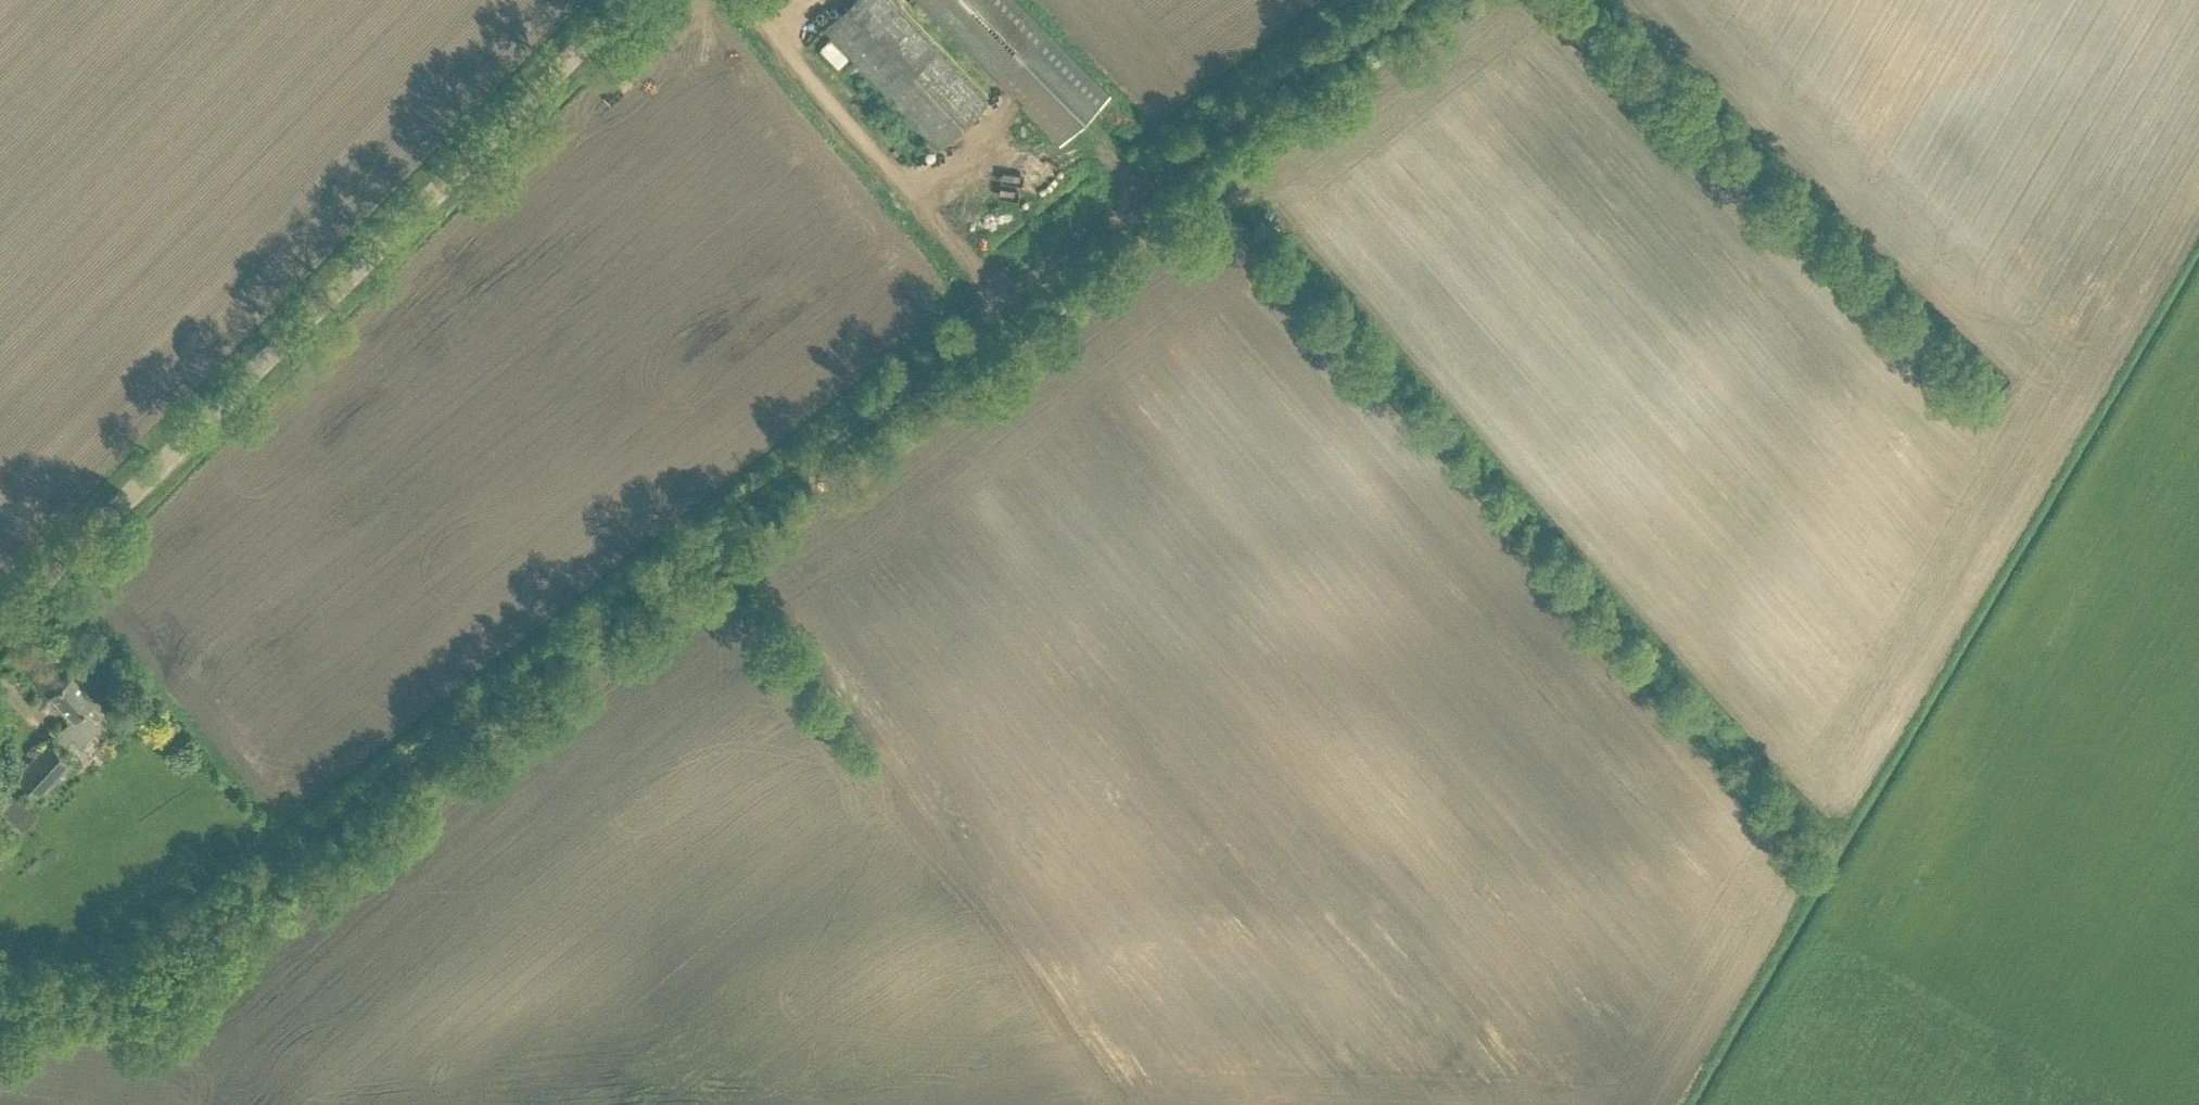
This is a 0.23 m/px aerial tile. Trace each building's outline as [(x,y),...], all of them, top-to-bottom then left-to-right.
[(891,0),(852,0),(824,27),(940,149),(989,102),(891,0)] [(1000,82),(1015,97),(1058,141),(1092,108),(1110,91),(1051,31),(1020,0),(919,0),(1000,82)] [(756,32),(747,40),(758,52),(767,45),(756,32)] [(100,725),(92,716),(84,707),(103,689),(86,671),(77,679),(71,672),(50,690),(74,716),(56,732),(65,742),(72,737),(79,745),(100,725)] [(48,741),(16,774),(39,796),(71,763),(48,741)] [(23,830),(38,814),(7,784),(0,792),(0,808),(23,830)]
